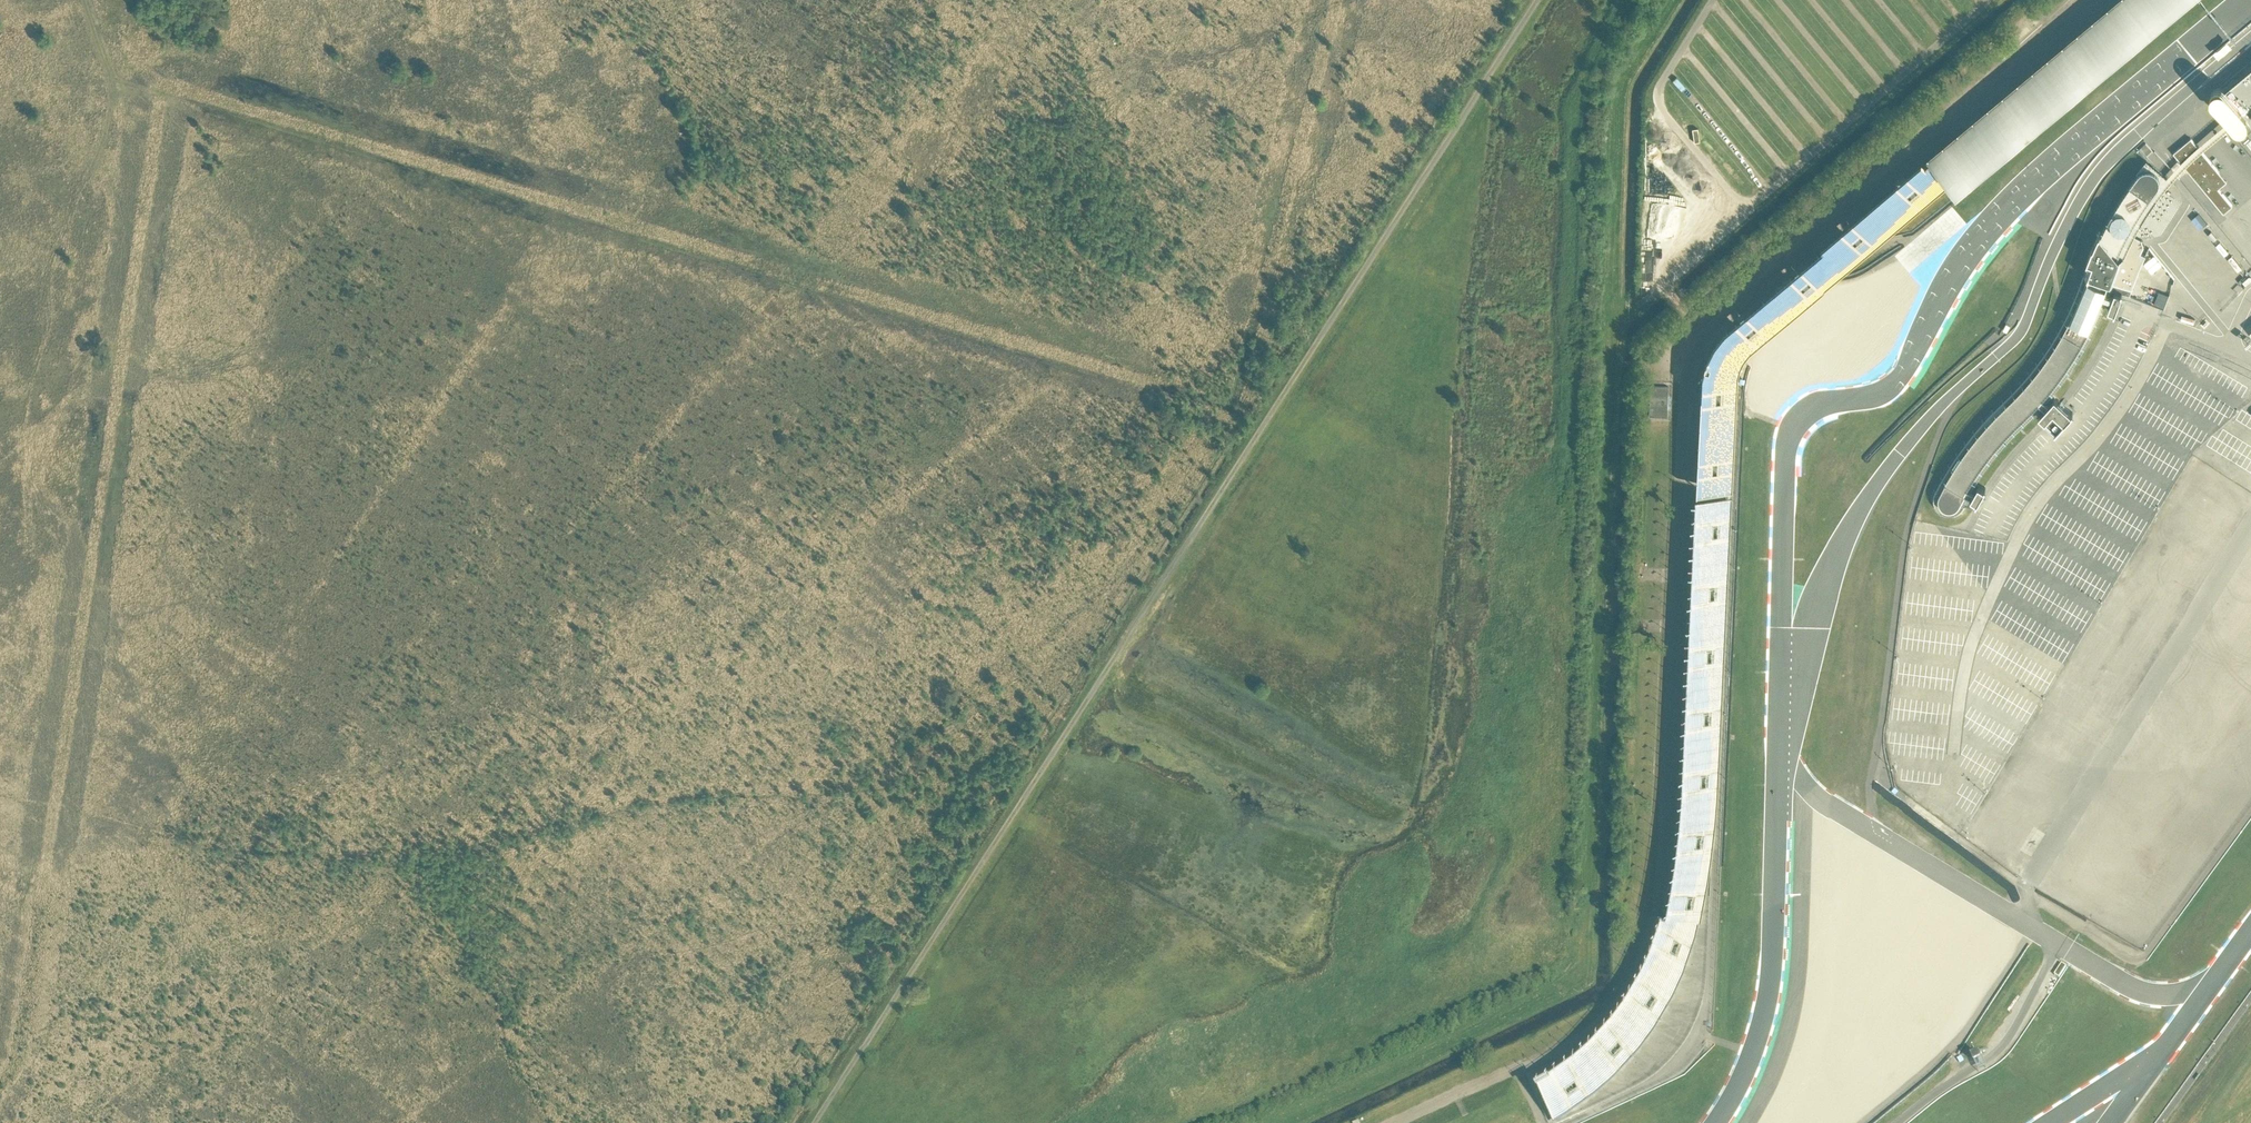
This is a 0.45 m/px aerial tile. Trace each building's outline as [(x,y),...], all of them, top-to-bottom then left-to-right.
[(2006,59),(1998,63),(2002,70),(2009,66),(2006,59)] [(2247,113),(2243,108),(2250,101),(2250,66),(2226,87),(2222,85),(2219,84),(2215,85),(2213,86),(2211,88),(2211,91),(2210,94),(2211,96),(2212,98),(2235,123),(2236,122),(2245,132),(2243,133),(2250,142),(2250,110),(2247,113)] [(1720,138),(1714,142),(1730,168),(1736,165),(1720,138)] [(2191,138),(2173,152),(2224,213),(2233,205),(2211,180),(2220,172),(2191,138)] [(2146,149),(2156,156),(2161,149),(2151,142),(2146,149)] [(1690,382),(1687,500),(1730,499),(1735,386),(1738,367),(1749,351),(1828,286),(1841,275),(1942,192),(1920,163),(1722,324),(1705,345),(1697,360),(1690,382)] [(2159,195),(2162,191),(2157,187),(2158,186),(2158,185),(2159,184),(2159,183),(2159,182),(2159,180),(2159,179),(2159,178),(2158,177),(2158,176),(2157,175),(2157,174),(2156,173),(2155,172),(2154,171),(2153,170),(2152,170),(2151,169),(2150,169),(2148,169),(2147,169),(2146,169),(2145,169),(2144,170),(2142,170),(2141,171),(2140,171),(2139,172),(2139,173),(2131,183),(2120,200),(2108,219),(2101,235),(2099,233),(2093,246),(2087,260),(2093,262),(2088,274),(2088,276),(2093,278),(2086,300),(2074,324),(2068,336),(2053,360),(2043,374),(2026,393),(2001,418),(1988,433),(1975,449),(1967,459),(1957,474),(1946,494),(1945,495),(1945,497),(1945,498),(1945,500),(1946,501),(1947,503),(1948,504),(1949,504),(1951,505),(1952,505),(1954,504),(1955,504),(1956,502),(1957,501),(1970,480),(1992,449),(2014,425),(2031,408),(2041,397),(2051,386),(2060,374),(2068,363),(2076,350),(2083,338),(2088,328),(2093,318),(2096,310),(2098,305),(2107,281),(2114,283),(2132,289),(2145,255),(2140,253),(2144,246),(2142,239),(2133,235),(2145,216),(2159,195)] [(2230,232),(2224,237),(2235,251),(2241,246),(2230,232)] [(2150,268),(2161,272),(2167,256),(2155,252),(2150,268)] [(2114,283),(2112,289),(2115,291),(2121,293),(2130,296),(2132,289),(2114,283)] [(2158,298),(2169,302),(2173,290),(2162,286),(2158,298)] [(2108,309),(2115,311),(2121,293),(2115,291),(2108,309)] [(2039,415),(2056,431),(2072,413),(2055,397),(2039,415)] [(1986,496),(1993,500),(2001,485),(1993,481),(1986,496)] [(1971,498),(1977,502),(1985,488),(1978,485),(1971,498)] [(1730,499),(1687,500),(1675,773),(1671,832),(1664,886),(1656,926),(1646,963),(1630,999),(1612,1025),(1588,1055),(1562,1079),(1530,1099),(1545,1122),(1557,1122),(1588,1103),(1618,1077),(1644,1045),(1668,1007),(1687,962),(1697,932),(1707,873),(1713,815),(1730,499)]
